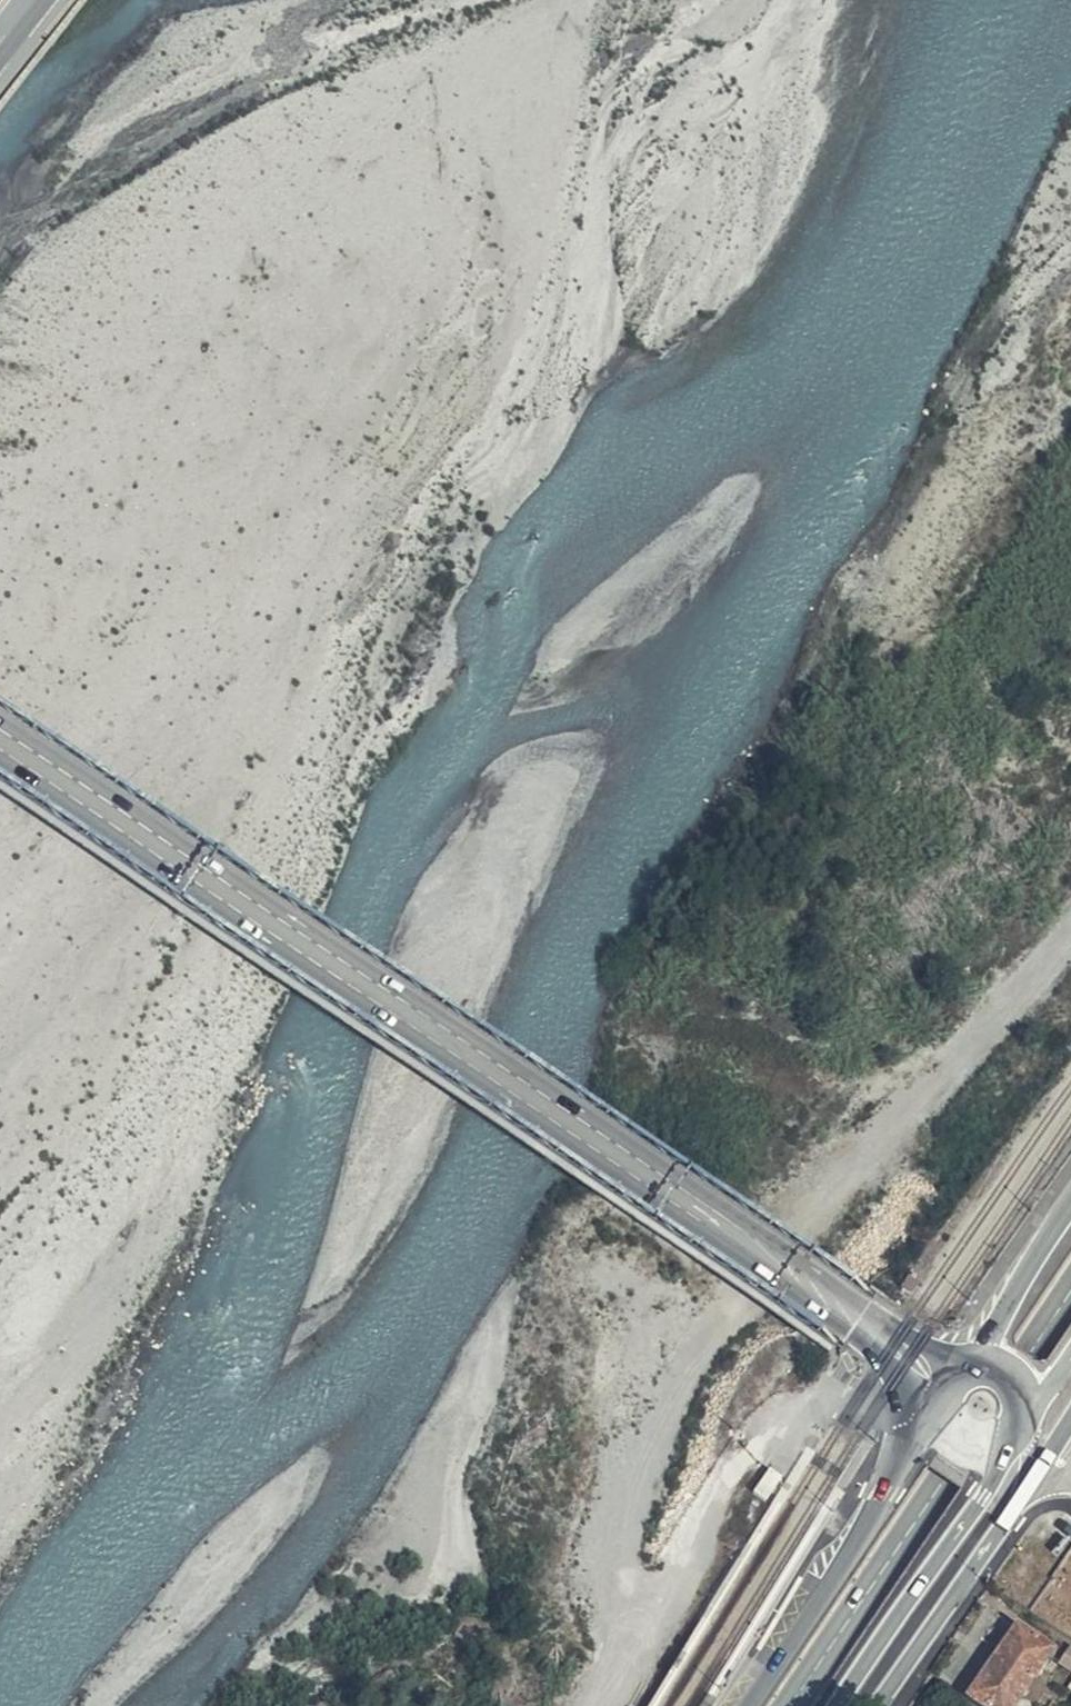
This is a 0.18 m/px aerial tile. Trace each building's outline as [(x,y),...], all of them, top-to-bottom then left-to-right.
[(769,1471),(753,1495),(766,1504),(782,1480),(769,1471)] [(963,1701),(971,1705),(1019,1705),(1056,1653),(1015,1625),(963,1701)] [(1058,1666),(1070,1675),(1070,1647),(1058,1666)]
